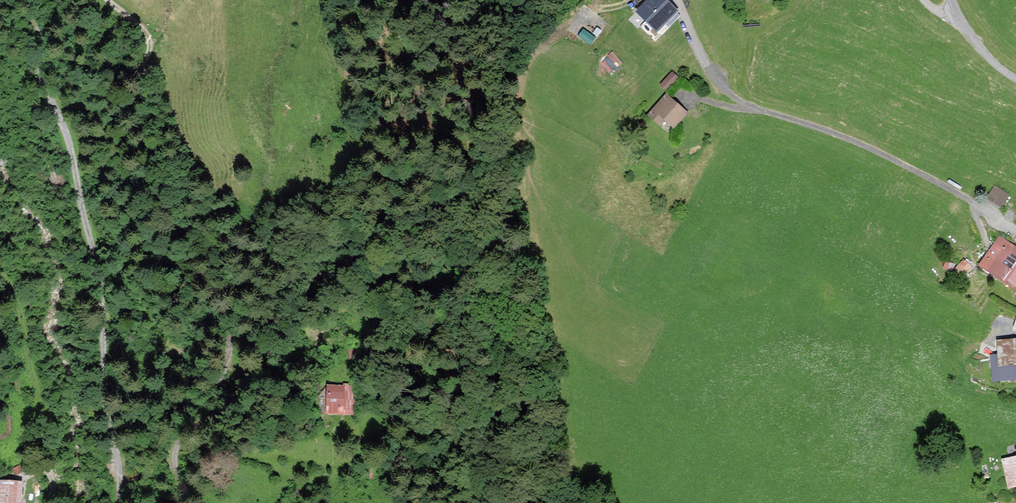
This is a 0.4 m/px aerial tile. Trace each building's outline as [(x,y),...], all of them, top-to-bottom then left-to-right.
[(636,10),(656,31),(675,13),(663,0),(647,0),(636,10)] [(660,82),(668,88),(679,74),(671,68),(660,82)] [(665,93),(651,108),(672,127),(686,113),(665,93)] [(993,185),(986,195),(998,203),(1005,193),(993,185)] [(1015,264),(1015,248),(1000,237),(980,266),(1005,282),(1015,264)] [(1005,282),(1015,289),(1015,264),(1005,282)] [(990,351),(993,379),(1015,377),(1015,349),(990,351)] [(356,388),(327,387),(326,415),(355,416),(356,388)] [(1002,459),(1008,486),(1015,485),(1015,457),(1002,459)] [(21,482),(0,481),(0,502),(20,502),(21,482)]
